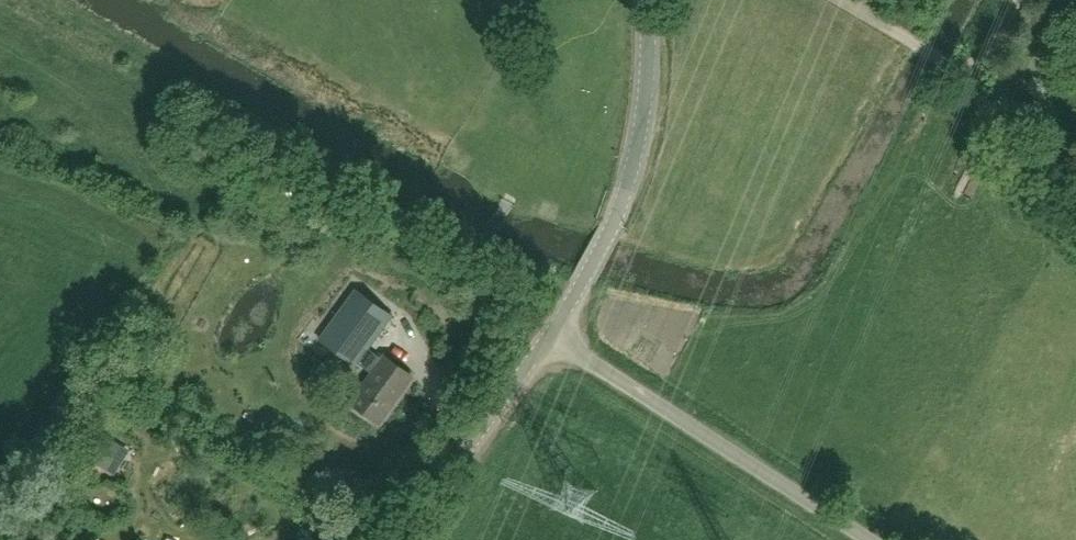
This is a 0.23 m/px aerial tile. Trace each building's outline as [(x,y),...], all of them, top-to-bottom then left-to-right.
[(212,222),(219,201),(208,198),(201,218),(212,222)] [(382,422),(415,376),(388,356),(386,357),(372,347),(395,315),(359,289),(323,338),(359,364),(360,362),(375,373),(354,401),(382,422)] [(130,450),(101,433),(87,458),(115,475),(130,450)]
